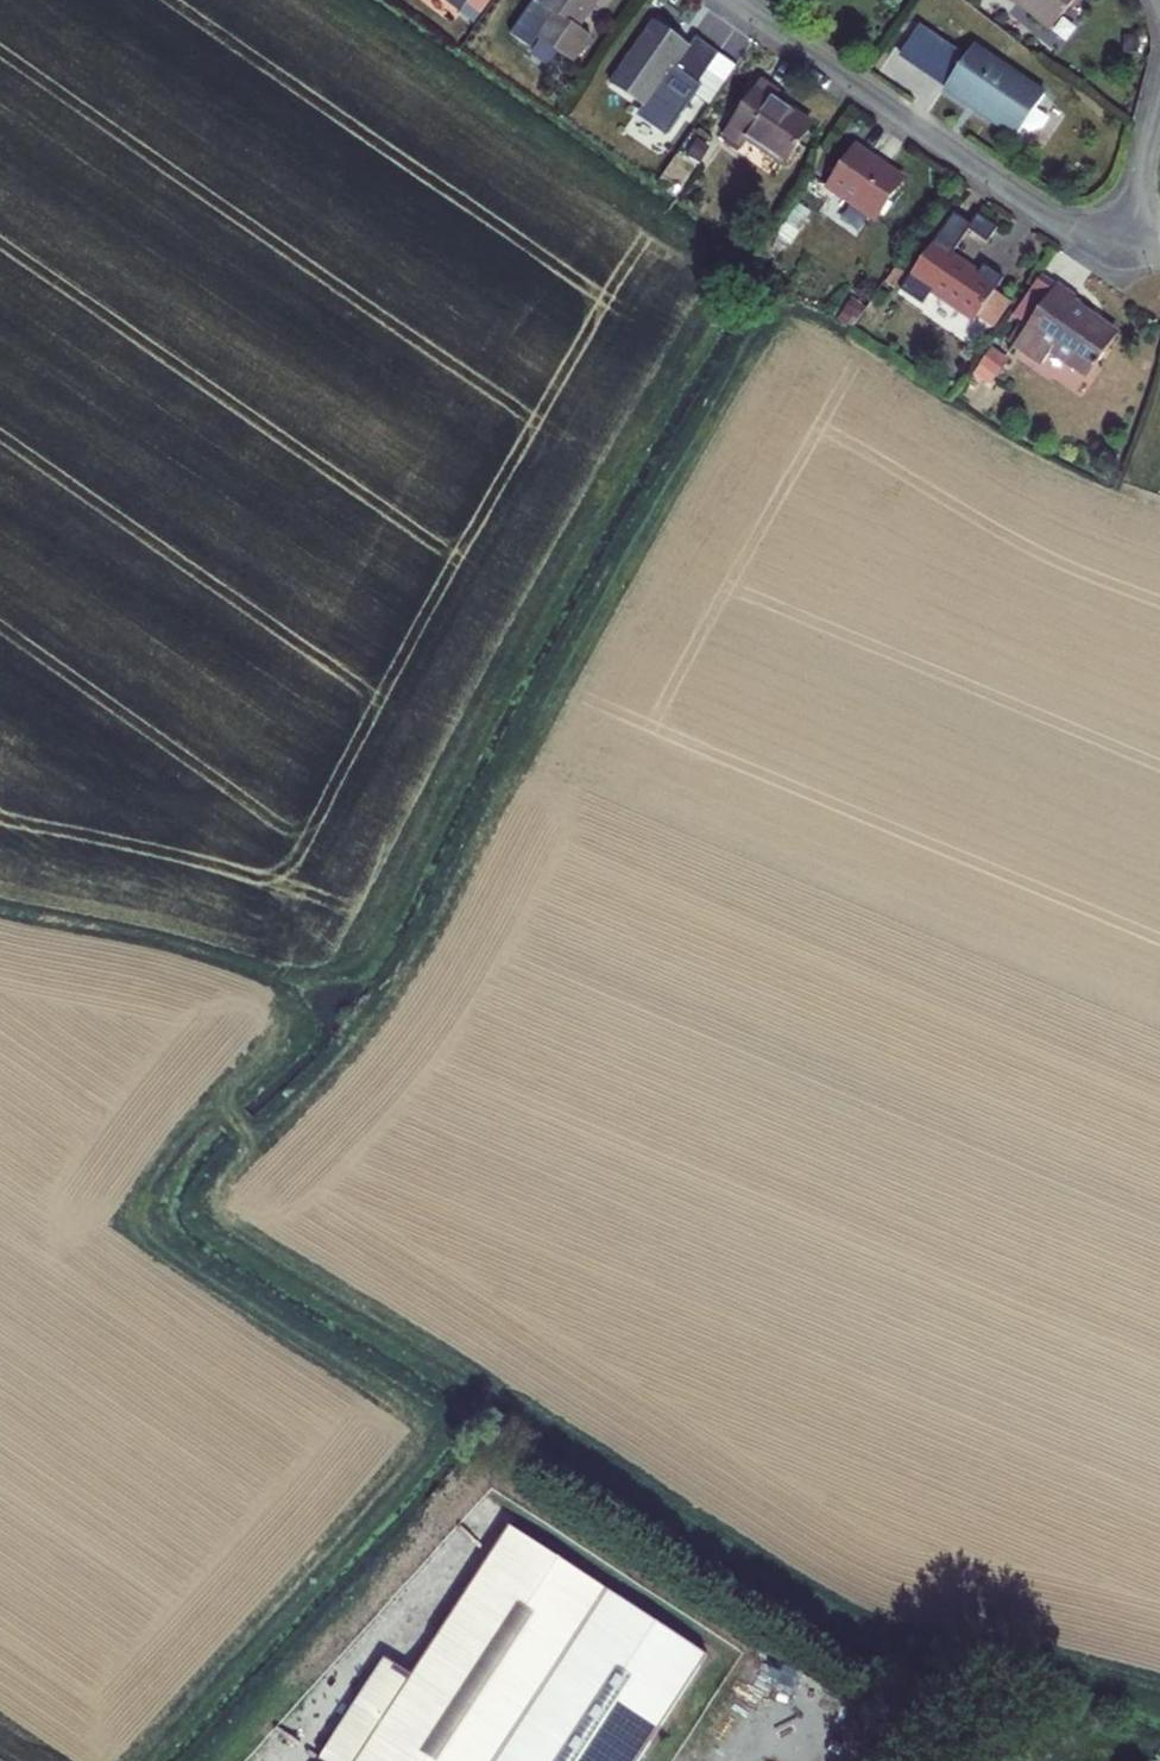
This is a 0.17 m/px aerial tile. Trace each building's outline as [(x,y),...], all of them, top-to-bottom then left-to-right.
[(461,13),(471,0),(445,0),(461,13)] [(573,64),(589,40),(579,33),(601,0),(547,0),(519,40),(532,49),(538,41),(573,64)] [(1076,0),(1013,0),(1049,31),(1076,0)] [(654,23),(637,49),(641,52),(634,62),(629,59),(612,84),(649,110),(648,113),(671,127),(719,56),(696,41),(690,48),(654,23)] [(477,43),(490,42),(489,31),(476,31),(477,43)] [(945,89),(1017,138),(1045,97),(973,48),(945,89)] [(641,52),(637,49),(629,59),(634,62),(641,52)] [(763,86),(728,137),(743,147),(745,148),(749,143),(783,166),(811,127),(776,103),(780,97),(763,86)] [(743,147),(728,137),(724,145),(739,154),(743,147)] [(829,189),(876,220),(902,181),(856,149),(829,189)] [(978,320),(996,293),(1003,281),(984,269),(977,278),(951,259),(969,234),(972,230),(969,227),(951,215),(903,288),(925,304),(933,293),(976,322),(978,320)] [(972,230),(969,234),(988,246),(999,229),(978,216),(969,227),(972,230)] [(1056,287),(1028,326),(1015,347),(1042,366),(1051,354),(1089,379),(1117,337),(1072,305),(1076,301),(1056,287)] [(1012,304),(996,293),(978,320),(994,331),(1012,304)] [(1015,347),(1028,326),(1023,322),(1008,343),(1015,347)] [(991,350),(980,367),(999,378),(1010,362),(991,350)] [(348,1760),(634,1760),(703,1655),(500,1525),(348,1760)]
